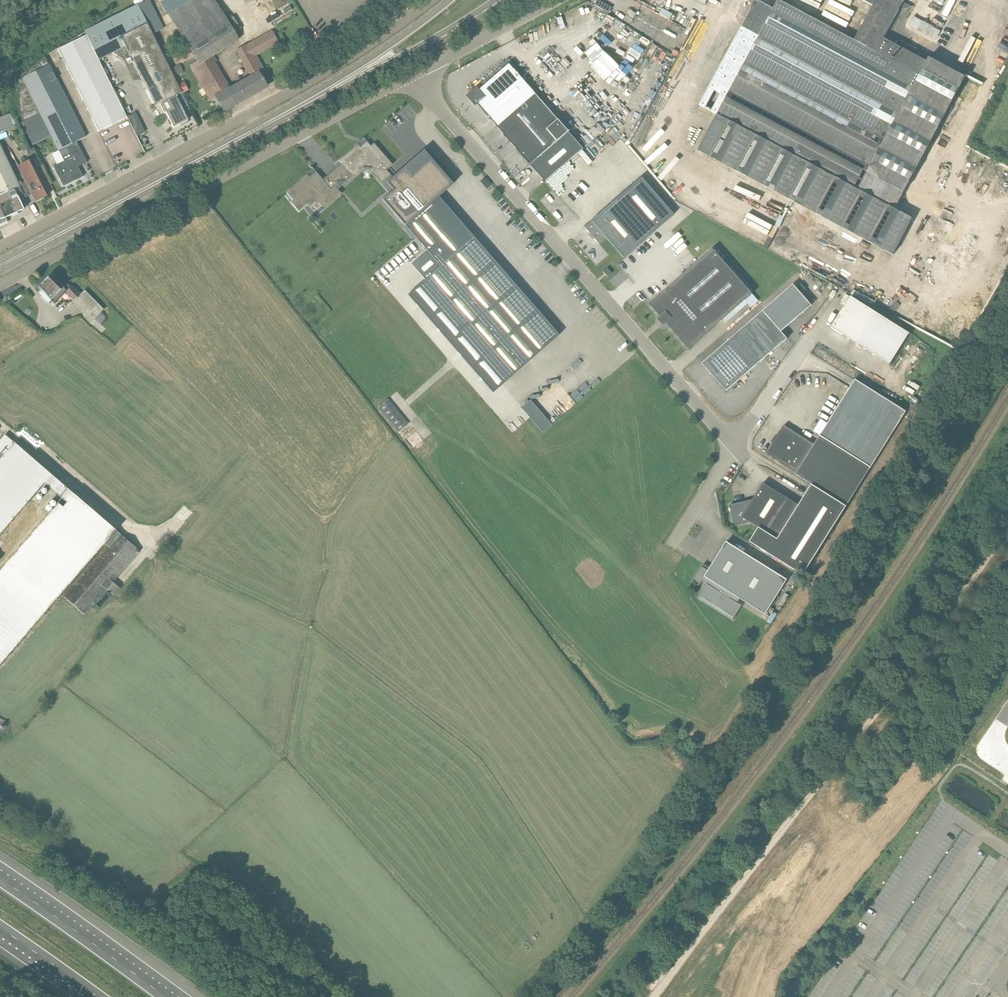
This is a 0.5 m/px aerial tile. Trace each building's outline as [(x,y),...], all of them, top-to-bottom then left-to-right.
[(147,23),(152,34),(164,29),(149,0),(148,0),(138,5),(147,23)] [(229,89),(212,58),(209,60),(208,58),(239,40),(229,24),(214,0),(164,0),(161,2),(168,14),(196,61),(189,66),(210,101),(218,97),(225,109),(237,103),(229,89)] [(611,8),(598,0),(597,0),(594,5),(608,13),(611,8)] [(967,67),(930,50),(928,53),(887,35),(903,0),(869,0),(872,1),(859,32),(786,0),(777,0),(776,2),(771,0),(749,0),(704,103),(715,108),(694,157),(888,242),(885,250),(896,255),(916,211),(900,204),(913,174),(919,177),(928,156),(967,67)] [(162,103),(176,97),(182,93),(178,85),(174,77),(170,70),(168,65),(165,58),(152,34),(147,23),(138,5),(85,32),(98,59),(113,52),(123,60),(133,80),(142,80),(155,106),(162,103)] [(229,89),(237,103),(245,98),(265,86),(252,62),(258,59),(256,56),(278,43),(272,31),(238,50),(251,73),(242,78),(244,81),(238,85),(230,89),(229,89)] [(98,132),(127,118),(86,36),(58,50),(98,132)] [(588,47),(561,71),(581,93),(608,70),(588,47)] [(45,56),(16,78),(21,123),(33,145),(51,136),(58,151),(59,151),(76,142),(85,137),(67,101),(45,56)] [(477,104),(497,128),(535,95),(534,94),(508,64),(478,90),(477,88),(471,93),(471,101),(475,106),(477,104)] [(179,65),(170,70),(174,77),(183,72),(179,65)] [(627,92),(608,70),(581,93),(594,108),(600,116),(627,92)] [(561,71),(534,94),(535,95),(567,132),(568,131),(594,108),(561,71)] [(178,85),(182,93),(187,90),(183,83),(178,85)] [(162,103),(166,112),(173,128),(188,121),(184,113),(190,109),(182,93),(176,97),(162,103)] [(529,164),(567,132),(535,95),(497,128),(529,164)] [(8,114),(0,117),(0,131),(13,126),(12,126),(15,124),(15,118),(10,119),(8,114)] [(137,138),(141,136),(145,134),(135,114),(131,116),(127,118),(137,138)] [(568,131),(567,132),(529,164),(528,165),(529,166),(530,165),(544,182),(582,149),(567,132),(568,131)] [(57,165),(52,167),(63,187),(83,177),(78,167),(77,165),(86,161),(76,142),(59,151),(64,161),(57,165)] [(342,164),(323,180),(330,189),(334,186),(337,190),(359,171),(358,170),(365,163),(369,164),(380,176),(392,165),(373,144),(370,147),(367,142),(360,148),(357,144),(339,161),(342,164)] [(28,205),(0,143),(0,225),(6,222),(5,218),(23,209),(22,207),(28,205)] [(47,155),(52,164),(58,161),(53,151),(47,155)] [(393,192),(383,201),(440,266),(424,281),(407,295),(493,393),(509,379),(559,336),(437,196),(453,183),(431,157),(424,163),(418,157),(406,168),(404,167),(386,183),(393,192)] [(35,201),(49,194),(33,160),(18,167),(24,179),(19,182),(26,197),(32,195),(35,201)] [(330,189),(323,180),(316,172),(309,178),(306,174),(286,193),(292,201),(290,202),(299,212),(308,204),(306,203),(315,195),(319,195),(325,203),(339,191),(337,190),(334,186),(330,189)] [(592,220),(584,227),(599,244),(606,238),(624,258),(674,215),(641,177),(591,219),(592,220)] [(689,349),(752,294),(713,249),(650,304),(689,349)] [(608,277),(612,274),(607,268),(603,272),(608,277)] [(65,288),(51,274),(38,287),(41,290),(38,293),(49,303),(52,301),(55,304),(66,292),(89,315),(93,319),(103,310),(99,306),(84,290),(80,294),(72,286),(71,287),(68,284),(65,288)] [(763,311),(782,332),(812,305),(794,284),(763,311)] [(890,364),(909,333),(851,297),(832,328),(890,364)] [(788,339),(782,332),(763,311),(703,364),(727,391),(788,339)] [(821,435),(871,467),(906,411),(856,380),(821,435)] [(397,433),(408,424),(387,399),(377,408),(397,433)] [(522,408),(543,432),(552,425),(530,400),(522,408)] [(785,425),(767,454),(797,473),(796,474),(812,484),(807,493),(842,515),(847,506),(871,467),(821,435),(815,444),(785,425)] [(59,496),(66,488),(4,435),(0,440),(0,454),(2,456),(0,459),(0,534),(44,483),(59,496)] [(735,504),(730,505),(735,526),(751,522),(759,527),(750,542),(803,575),(842,515),(807,493),(799,505),(764,483),(748,508),(747,501),(735,504)] [(66,488),(59,496),(67,503),(62,508),(58,504),(0,571),(0,663),(60,594),(85,616),(107,590),(114,596),(120,589),(113,582),(140,551),(66,488)] [(787,580),(727,542),(708,571),(703,567),(704,564),(693,582),(700,586),(702,582),(707,585),(698,598),(699,598),(700,596),(734,617),(733,620),(742,606),(737,603),(740,599),(766,615),(787,580)]
